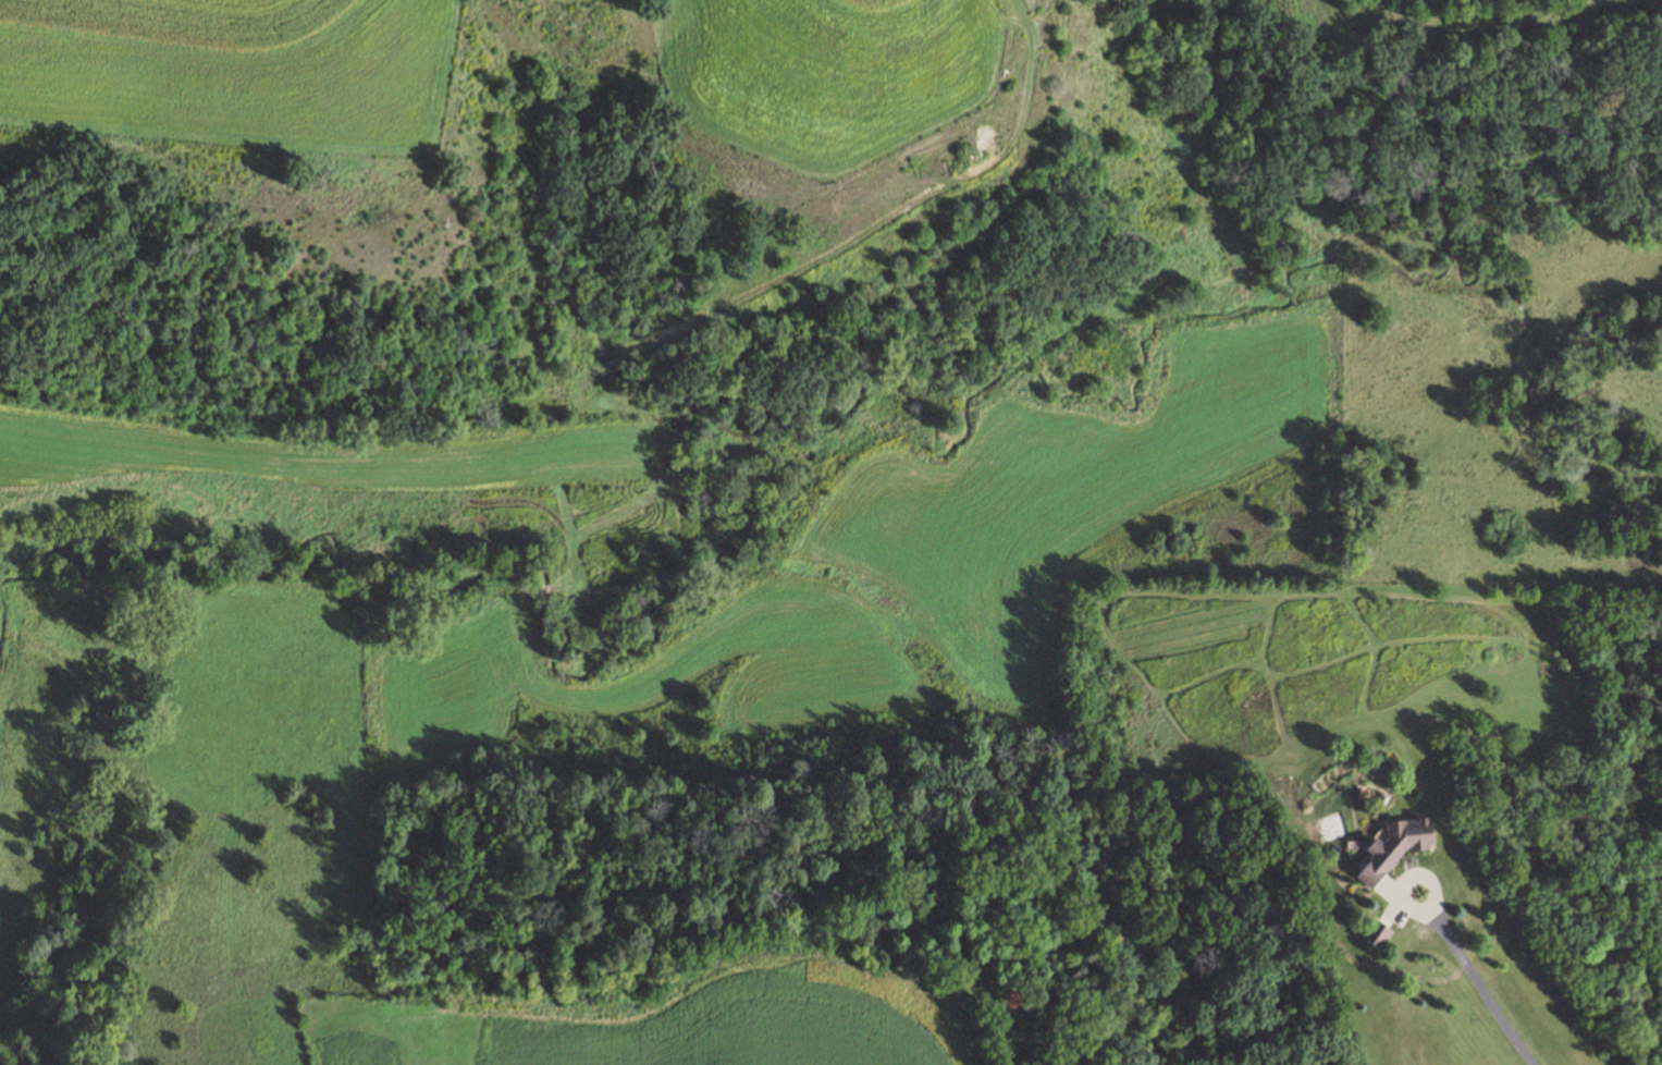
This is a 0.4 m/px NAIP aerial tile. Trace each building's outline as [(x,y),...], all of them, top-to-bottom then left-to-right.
[(1388,824),(1388,827),(1371,849),(1372,857),(1357,876),(1375,891),(1407,850),(1438,847),(1435,819),(1388,824)]
